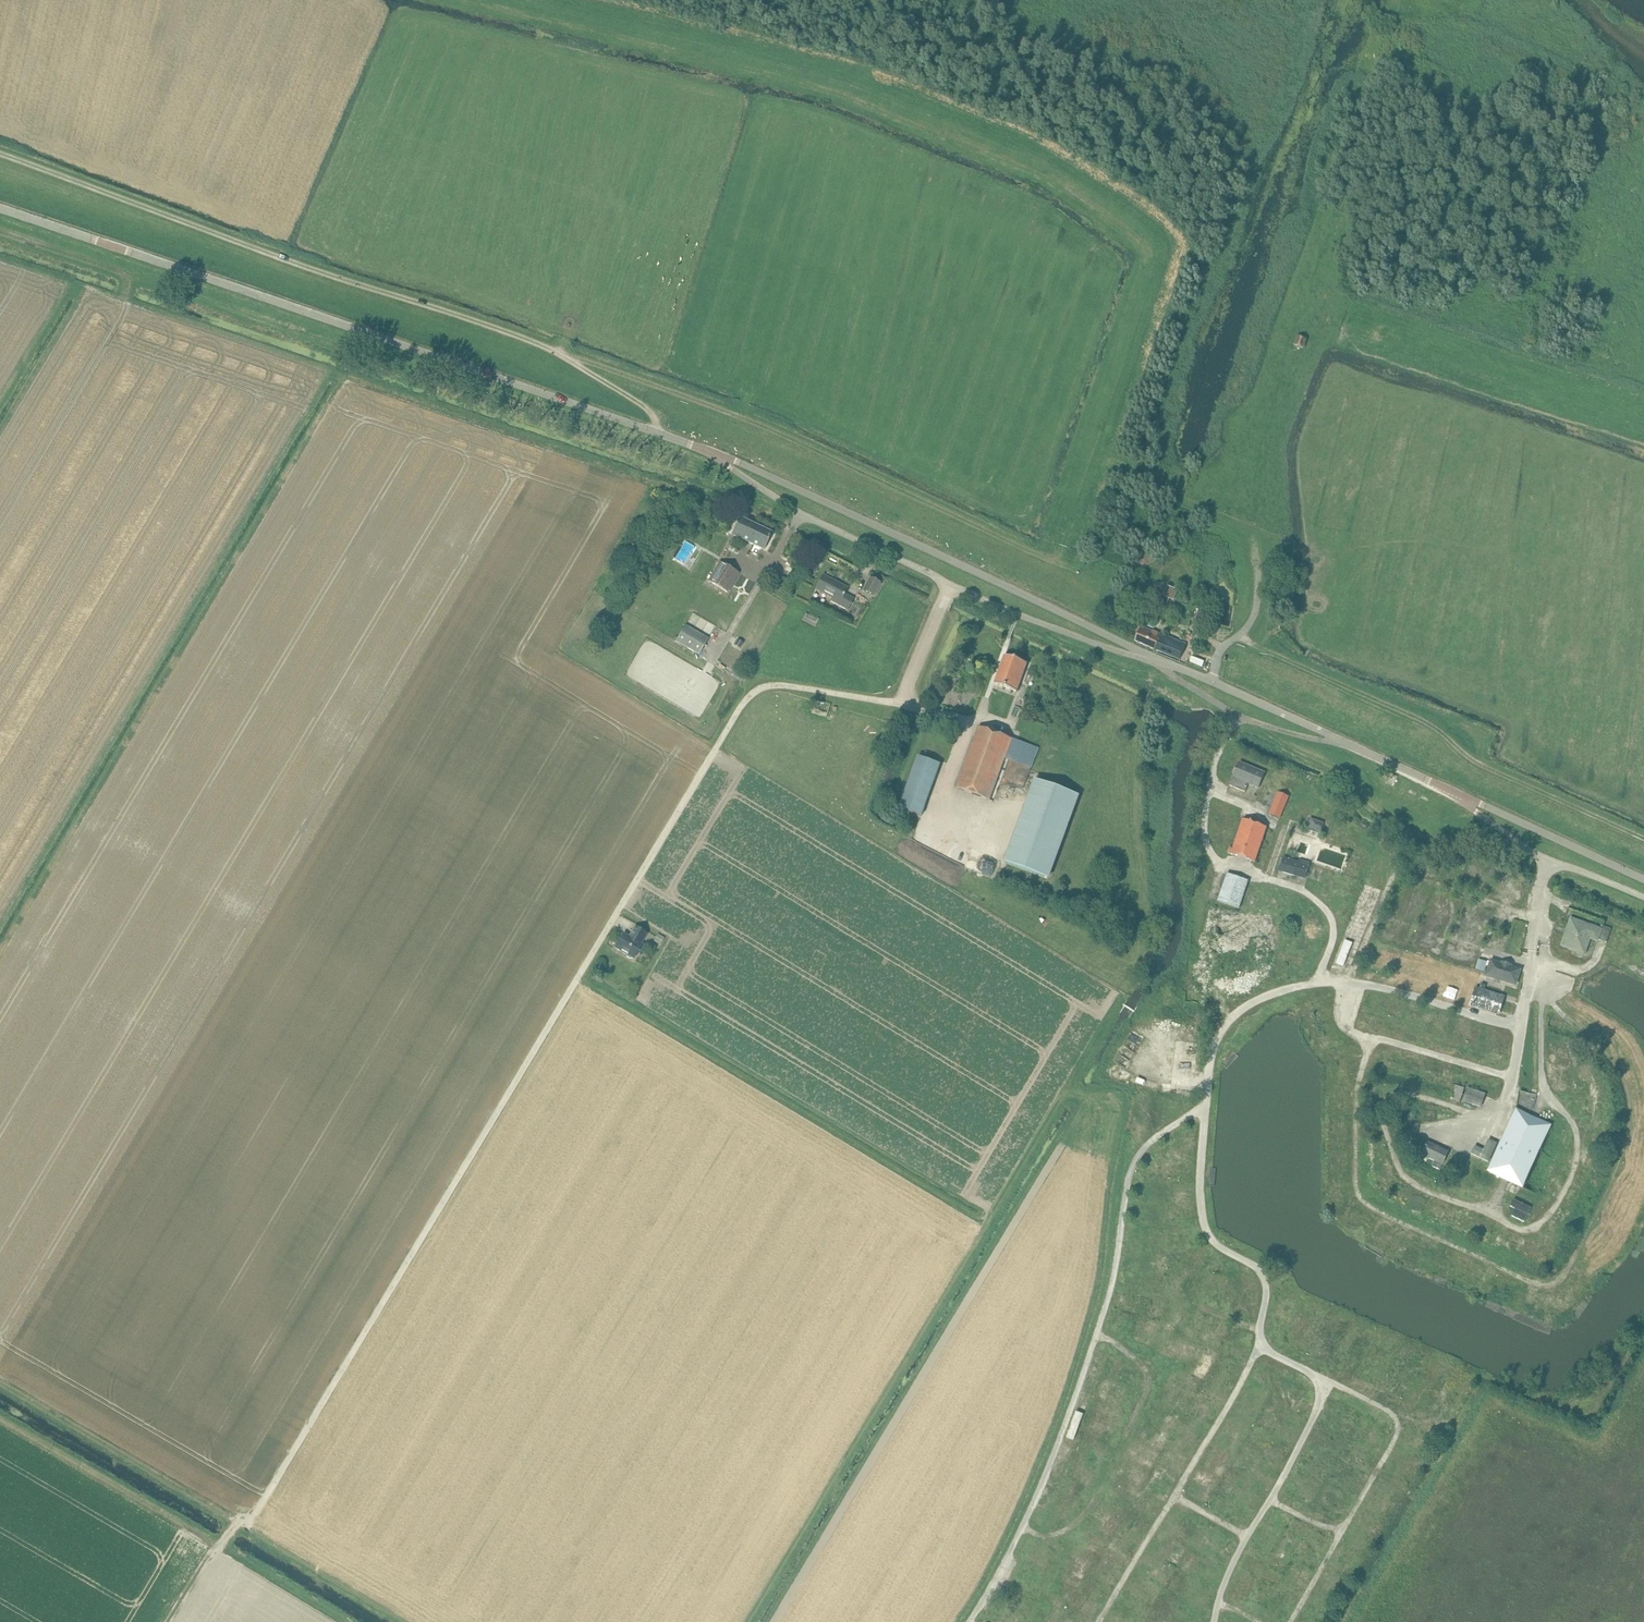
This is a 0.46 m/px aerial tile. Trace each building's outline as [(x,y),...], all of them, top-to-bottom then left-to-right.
[(1306,326),(1306,335),(1314,336),(1315,326),(1306,326)] [(764,550),(773,534),(741,517),(732,534),(764,550)] [(728,592),(739,574),(720,563),(709,581),(728,592)] [(848,611),(854,599),(845,594),(848,589),(823,576),(816,590),(832,598),(830,602),(848,611)] [(870,577),(864,590),(874,595),(880,583),(870,577)] [(815,603),(812,609),(822,613),(825,607),(815,603)] [(699,655),(708,640),(685,626),(676,642),(699,655)] [(1166,638),(1167,637),(1162,635),(1161,636),(1141,628),(1136,640),(1155,649),(1180,659),(1186,645),(1179,642),(1178,643),(1166,638)] [(1017,692),(1027,664),(1005,656),(995,684),(1017,692)] [(991,799),(1013,738),(979,725),(956,786),(991,799)] [(921,814),(940,763),(919,755),(900,806),(921,814)] [(1265,773),(1240,762),(1237,770),(1236,769),(1234,772),(1236,773),(1230,786),(1245,792),(1249,784),(1258,788),(1265,773)] [(1053,878),(1083,795),(1063,787),(1039,780),(1009,863),(1032,870),(1053,878)] [(1277,792),(1271,807),(1283,811),(1288,797),(1277,792)] [(1283,811),(1271,807),(1268,814),(1280,818),(1283,811)] [(1329,823),(1333,813),(1318,808),(1315,819),(1329,823)] [(1321,834),(1324,823),(1310,819),(1307,830),(1321,834)] [(1255,863),(1265,834),(1267,828),(1243,820),(1233,850),(1230,849),(1228,854),(1255,863)] [(1388,863),(1396,839),(1387,836),(1380,860),(1388,863)] [(1396,853),(1393,860),(1403,864),(1405,856),(1396,853)] [(1305,880),(1310,865),(1284,857),(1279,872),(1305,880)] [(1240,909),(1249,881),(1227,873),(1218,901),(1240,909)] [(1416,907),(1424,910),(1433,886),(1425,883),(1416,907)] [(1414,910),(1407,933),(1415,936),(1423,913),(1414,910)] [(1337,960),(1353,966),(1367,923),(1367,922),(1369,915),(1358,912),(1346,947),(1342,946),(1337,960)] [(1602,931),(1594,927),(1571,919),(1562,946),(1584,954),(1589,940),(1598,943),(1599,942),(1606,944),(1607,941),(1612,926),(1604,924),(1602,931)] [(632,958),(634,959),(642,945),(641,944),(647,934),(635,927),(629,937),(624,934),(615,948),(626,955),(627,957),(630,959),(632,958)] [(1626,945),(1623,950),(1632,955),(1638,941),(1628,936),(1624,944),(1626,945)] [(1438,937),(1437,942),(1447,946),(1449,941),(1438,937)] [(1394,949),(1403,950),(1405,939),(1396,938),(1394,949)] [(1226,949),(1231,950),(1232,942),(1218,941),(1216,958),(1224,959),(1226,949)] [(1410,941),(1409,951),(1419,952),(1420,942),(1410,941)] [(1438,949),(1436,961),(1443,962),(1446,950),(1438,949)] [(1251,953),(1251,965),(1262,965),(1262,952),(1251,953)] [(1451,964),(1463,968),(1466,957),(1455,953),(1451,964)] [(1269,958),(1268,972),(1281,973),(1281,966),(1293,967),(1293,959),(1269,958)] [(1485,972),(1488,962),(1478,960),(1476,970),(1485,972)] [(1488,967),(1485,977),(1517,987),(1522,970),(1512,967),(1512,966),(1500,962),(1500,963),(1490,960),(1489,962),(1488,962),(1487,966),(1488,967)] [(1450,972),(1451,962),(1441,961),(1440,971),(1450,972)] [(1242,978),(1243,971),(1236,969),(1235,976),(1242,978)] [(1440,973),(1437,982),(1448,985),(1450,976),(1440,973)] [(1469,991),(1472,981),(1464,979),(1461,989),(1469,991)] [(1434,983),(1433,988),(1440,990),(1439,995),(1451,999),(1454,990),(1434,983)] [(1484,991),(1486,986),(1481,984),(1480,989),(1475,988),(1469,1006),(1496,1015),(1502,996),(1484,991)] [(1377,998),(1402,1005),(1404,998),(1379,991),(1377,998)] [(1336,1010),(1336,1002),(1316,1002),(1316,1010),(1336,1010)] [(1435,1012),(1435,1003),(1414,1003),(1414,1012),(1435,1012)] [(1394,1017),(1395,1008),(1370,1004),(1369,1014),(1394,1017)] [(1569,1014),(1575,1021),(1581,1015),(1575,1008),(1569,1014)] [(1437,1017),(1456,1020),(1457,1012),(1439,1009),(1437,1017)] [(1159,1014),(1163,1023),(1173,1018),(1169,1010),(1159,1014)] [(1423,1027),(1425,1019),(1401,1011),(1398,1018),(1423,1027)] [(1463,1026),(1485,1031),(1487,1021),(1465,1017),(1463,1026)] [(1148,1036),(1155,1027),(1146,1020),(1139,1029),(1148,1036)] [(1452,1036),(1455,1027),(1429,1021),(1427,1030),(1452,1036)] [(1618,1043),(1623,1050),(1641,1037),(1635,1030),(1618,1043)] [(1344,1047),(1348,1053),(1366,1041),(1363,1035),(1344,1047)] [(1137,1048),(1139,1039),(1130,1037),(1128,1046),(1137,1048)] [(1202,1037),(1190,1038),(1191,1048),(1203,1047),(1202,1037)] [(1343,1048),(1335,1054),(1342,1061),(1349,1055),(1343,1048)] [(1602,1056),(1593,1057),(1593,1074),(1603,1074),(1602,1056)] [(1423,1057),(1421,1063),(1436,1068),(1438,1062),(1423,1057)] [(1454,1060),(1452,1067),(1471,1072),(1472,1066),(1454,1060)] [(1480,1080),(1504,1085),(1507,1076),(1483,1070),(1480,1080)] [(1587,1081),(1587,1095),(1596,1095),(1595,1080),(1587,1081)] [(1461,1100),(1465,1088),(1456,1085),(1451,1097),(1451,1099),(1460,1102),(1461,1100)] [(1481,1108),(1486,1094),(1468,1088),(1463,1102),(1481,1108)] [(1612,1120),(1622,1120),(1623,1099),(1613,1099),(1612,1120)] [(1141,1129),(1149,1129),(1151,1101),(1144,1101),(1141,1129)] [(1522,1189),(1545,1138),(1550,1128),(1550,1127),(1549,1126),(1518,1112),(1517,1111),(1517,1112),(1516,1112),(1489,1172),(1489,1173),(1489,1174),(1522,1189)] [(1474,1142),(1480,1122),(1471,1120),(1465,1139),(1474,1142)] [(1605,1141),(1606,1120),(1595,1120),(1594,1140),(1605,1141)] [(1421,1136),(1430,1139),(1434,1128),(1425,1125),(1421,1136)] [(1634,1149),(1642,1151),(1643,1143),(1643,1130),(1639,1129),(1634,1149)] [(1407,1146),(1412,1149),(1419,1152),(1424,1140),(1412,1134),(1408,1143),(1407,1146)] [(1440,1170),(1448,1152),(1428,1143),(1421,1159),(1426,1162),(1428,1158),(1434,1161),(1432,1167),(1440,1170)] [(1560,1175),(1568,1177),(1575,1158),(1568,1155),(1560,1175)] [(1636,1168),(1638,1162),(1631,1159),(1625,1173),(1643,1181),(1643,1180),(1643,1171),(1636,1168)] [(1177,1179),(1179,1170),(1152,1165),(1150,1174),(1177,1179)] [(1150,1191),(1149,1201),(1174,1202),(1175,1193),(1150,1191)] [(1180,1205),(1196,1206),(1196,1198),(1191,1198),(1191,1191),(1181,1191),(1180,1205)] [(1616,1191),(1611,1204),(1618,1206),(1623,1194),(1616,1191)] [(1619,1210),(1639,1219),(1643,1211),(1632,1207),(1634,1204),(1623,1199),(1619,1210)] [(1531,1210),(1513,1201),(1510,1208),(1514,1210),(1511,1217),(1524,1224),(1531,1210)] [(1554,1239),(1568,1219),(1562,1215),(1548,1234),(1554,1239)] [(1151,1224),(1170,1225),(1171,1217),(1152,1216),(1151,1224)] [(1191,1228),(1191,1217),(1182,1217),(1182,1228),(1191,1228)] [(1155,1253),(1175,1254),(1175,1246),(1155,1245),(1155,1253)] [(1412,1259),(1416,1252),(1409,1248),(1406,1255),(1412,1259)] [(1209,1288),(1218,1291),(1226,1266),(1217,1263),(1209,1288)] [(1148,1271),(1172,1273),(1172,1266),(1149,1264),(1148,1271)] [(1288,1308),(1297,1289),(1289,1286),(1281,1305),(1288,1308)] [(1176,1292),(1173,1315),(1181,1316),(1184,1293),(1176,1292)] [(1559,1294),(1558,1310),(1566,1310),(1567,1294),(1559,1294)] [(1126,1322),(1128,1314),(1135,1316),(1138,1303),(1124,1300),(1119,1320),(1126,1322)] [(1207,1305),(1197,1327),(1205,1331),(1215,1308),(1207,1305)] [(1149,1308),(1146,1315),(1165,1320),(1167,1313),(1149,1308)] [(1330,1321),(1340,1326),(1344,1317),(1334,1312),(1330,1321)] [(1229,1335),(1237,1318),(1229,1314),(1221,1331),(1229,1335)] [(1242,1317),(1239,1324),(1246,1327),(1249,1320),(1242,1317)] [(1144,1323),(1142,1330),(1149,1332),(1151,1325),(1144,1323)] [(1176,1323),(1170,1347),(1178,1348),(1184,1325),(1176,1323)] [(1255,1341),(1242,1335),(1245,1328),(1238,1325),(1232,1338),(1252,1348),(1255,1341)] [(1356,1350),(1364,1328),(1356,1325),(1348,1347),(1356,1350)] [(1365,1334),(1371,1338),(1375,1331),(1368,1328),(1365,1334)] [(1189,1341),(1190,1335),(1183,1333),(1182,1340),(1189,1341)] [(1265,1359),(1261,1366),(1281,1376),(1284,1369),(1265,1359)] [(1202,1382),(1205,1375),(1182,1365),(1179,1372),(1202,1382)] [(1136,1399),(1139,1392),(1133,1389),(1135,1383),(1121,1377),(1115,1390),(1136,1399)] [(1227,1398),(1232,1389),(1210,1377),(1205,1385),(1227,1398)] [(1267,1388),(1271,1382),(1264,1378),(1261,1384),(1267,1388)] [(1389,1379),(1384,1389),(1393,1394),(1398,1384),(1389,1379)] [(1308,1402),(1311,1395),(1284,1384),(1281,1391),(1308,1402)] [(1253,1386),(1249,1394),(1267,1403),(1271,1395),(1253,1386)] [(1399,1386),(1395,1394),(1402,1397),(1406,1390),(1399,1386)] [(1167,1393),(1164,1401),(1187,1410),(1191,1402),(1167,1393)] [(1216,1414),(1219,1407),(1199,1397),(1196,1404),(1216,1414)] [(1108,1399),(1105,1409),(1123,1415),(1126,1405),(1108,1399)] [(1284,1399),(1280,1408),(1291,1413),(1295,1403),(1284,1399)] [(1166,1410),(1172,1414),(1175,1408),(1169,1404),(1166,1410)] [(1258,1404),(1252,1413),(1257,1417),(1264,1408),(1258,1404)] [(1193,1407),(1189,1415),(1198,1420),(1202,1411),(1193,1407)] [(1297,1428),(1301,1420),(1277,1408),(1273,1416),(1297,1428)] [(1168,1427),(1172,1421),(1153,1409),(1148,1416),(1168,1427)] [(1235,1416),(1252,1427),(1256,1420),(1239,1409),(1235,1416)] [(1448,1410),(1445,1416),(1451,1420),(1455,1414),(1448,1410)] [(1116,1435),(1120,1427),(1098,1417),(1094,1424),(1116,1435)] [(1185,1425),(1203,1435),(1207,1428),(1189,1418),(1185,1425)] [(1410,1435),(1418,1439),(1419,1435),(1426,1438),(1428,1433),(1430,1434),(1434,1426),(1417,1419),(1410,1435)] [(1446,1420),(1443,1425),(1448,1428),(1451,1423),(1446,1420)] [(1149,1430),(1156,1432),(1158,1425),(1151,1424),(1149,1430)] [(1247,1435),(1249,1428),(1242,1426),(1240,1433),(1247,1435)] [(1179,1437),(1187,1439),(1191,1430),(1183,1427),(1179,1437)] [(1108,1443),(1110,1437),(1103,1434),(1101,1440),(1108,1443)] [(1237,1450),(1240,1443),(1221,1435),(1218,1442),(1237,1450)] [(1176,1443),(1182,1446),(1185,1440),(1179,1437),(1176,1443)] [(1248,1447),(1264,1457),(1269,1450),(1261,1445),(1261,1443),(1254,1438),(1248,1447)] [(1286,1454),(1291,1447),(1278,1438),(1273,1445),(1286,1454)] [(1426,1458),(1430,1450),(1409,1438),(1404,1445),(1426,1458)] [(1172,1447),(1169,1455),(1187,1462),(1190,1453),(1172,1447)] [(1266,1470),(1270,1462),(1245,1452),(1241,1460),(1266,1470)] [(1132,1454),(1129,1462),(1152,1470),(1155,1463),(1132,1454)] [(1418,1463),(1421,1457),(1414,1454),(1411,1460),(1418,1463)] [(1223,1479),(1228,1469),(1207,1457),(1201,1466),(1223,1479)] [(1089,1465),(1088,1472),(1099,1474),(1100,1467),(1089,1465)] [(1174,1489),(1179,1477),(1161,1470),(1156,1483),(1174,1489)] [(1076,1481),(1093,1489),(1096,1482),(1079,1474),(1076,1481)] [(1119,1474),(1115,1482),(1138,1494),(1142,1486),(1119,1474)] [(1215,1476),(1212,1483),(1219,1485),(1221,1479),(1215,1476)] [(1382,1485),(1396,1493),(1401,1485),(1386,1477),(1382,1485)] [(1257,1496),(1260,1491),(1241,1479),(1238,1484),(1257,1496)] [(1137,1505),(1146,1510),(1153,1498),(1155,1499),(1160,1491),(1149,1484),(1137,1505)] [(1389,1513),(1393,1506),(1374,1495),(1370,1503),(1389,1513)] [(1176,1504),(1173,1514),(1193,1521),(1196,1511),(1176,1504)] [(1128,1522),(1134,1525),(1137,1517),(1131,1515),(1128,1522)] [(1183,1526),(1184,1518),(1176,1516),(1175,1525),(1183,1526)] [(1359,1525),(1369,1530),(1374,1521),(1365,1516),(1359,1525)] [(1379,1516),(1376,1521),(1383,1526),(1387,1520),(1379,1516)] [(1268,1521),(1264,1528),(1282,1538),(1286,1530),(1268,1521)] [(1172,1525),(1167,1532),(1187,1544),(1191,1537),(1172,1525)] [(1211,1543),(1217,1528),(1211,1526),(1208,1533),(1202,1530),(1198,1537),(1211,1543)] [(1294,1550),(1305,1532),(1299,1528),(1288,1546),(1294,1550)] [(1362,1538),(1368,1541),(1371,1534),(1365,1531),(1362,1538)] [(1222,1541),(1224,1539),(1218,1535),(1212,1545),(1228,1554),(1232,1547),(1222,1541)] [(1256,1542),(1265,1547),(1269,1540),(1260,1535),(1256,1542)] [(1366,1552),(1370,1545),(1350,1536),(1347,1544),(1366,1552)] [(1131,1553),(1135,1546),(1117,1537),(1113,1544),(1131,1553)] [(1167,1545),(1174,1548),(1178,1542),(1171,1538),(1167,1545)] [(1097,1556),(1101,1550),(1083,1540),(1079,1547),(1097,1556)] [(1169,1562),(1174,1554),(1156,1544),(1152,1552),(1169,1562)] [(1035,1558),(1043,1561),(1047,1552),(1039,1549),(1035,1558)] [(1345,1557),(1354,1560),(1356,1552),(1347,1549),(1345,1557)] [(1120,1550),(1117,1556),(1125,1562),(1129,1555),(1120,1550)] [(1280,1568),(1283,1560),(1262,1551),(1259,1559),(1280,1568)] [(1106,1555),(1101,1563),(1121,1574),(1125,1567),(1106,1555)] [(1349,1570),(1352,1563),(1338,1556),(1334,1563),(1349,1570)] [(1152,1563),(1167,1571),(1170,1566),(1155,1557),(1152,1563)] [(1295,1564),(1314,1574),(1318,1568),(1299,1557),(1295,1564)] [(1251,1567),(1253,1560),(1246,1558),(1244,1565),(1251,1567)] [(1084,1566),(1090,1569),(1094,1563),(1088,1559),(1084,1566)] [(1070,1565),(1066,1573),(1082,1583),(1087,1575),(1070,1565)] [(1188,1581),(1191,1571),(1180,1567),(1176,1577),(1188,1581)] [(1243,1588),(1243,1587),(1250,1591),(1258,1573),(1248,1568),(1240,1586),(1243,1588)] [(1342,1583),(1345,1575),(1330,1569),(1327,1577),(1342,1583)] [(1289,1571),(1281,1585),(1295,1593),(1303,1579),(1289,1571)] [(1033,1578),(1045,1585),(1049,1578),(1036,1572),(1033,1578)] [(1212,1597),(1216,1589),(1193,1577),(1189,1585),(1212,1597)] [(1339,1599),(1342,1593),(1323,1584),(1320,1591),(1339,1599)] [(1057,1595),(1068,1602),(1074,1591),(1063,1585),(1057,1595)] [(1145,1600),(1148,1594),(1132,1585),(1129,1591),(1145,1600)] [(1027,1595),(1024,1601),(1034,1605),(1036,1599),(1027,1595)] [(1049,1598),(1046,1608),(1055,1611),(1059,1602),(1049,1598)] [(1116,1615),(1136,1620),(1140,1608),(1119,1603),(1116,1615)] [(1329,1617),(1312,1606),(1307,1613),(1322,1621),(1325,1621),(1329,1617)] [(1063,1618),(1065,1611),(1058,1609),(1056,1616),(1063,1618)] [(1177,1613),(1169,1609),(1162,1621),(1172,1621),(1177,1613)] [(1021,1621),(1023,1621),(1026,1615),(1017,1611),(1014,1619),(1021,1621)] [(1060,1619),(1049,1613),(1044,1621),(1058,1621),(1060,1619)]
